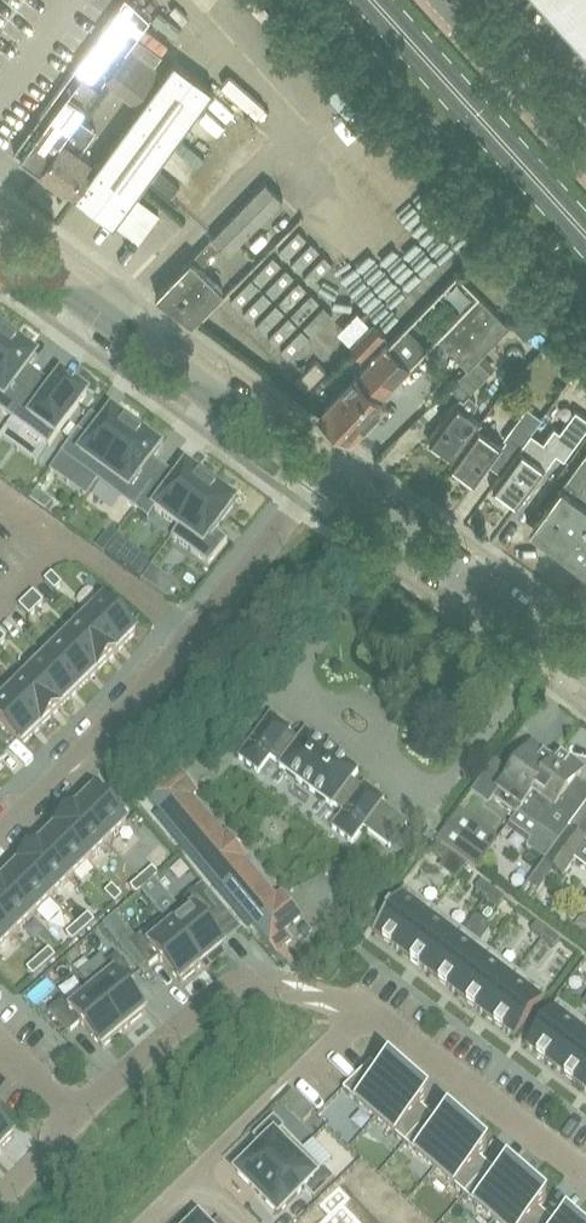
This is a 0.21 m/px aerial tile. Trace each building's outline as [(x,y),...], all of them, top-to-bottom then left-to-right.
[(129,0),(124,0),(120,5),(120,6),(14,151),(34,166),(39,169),(45,161),(44,161),(105,75),(108,77),(128,50),(150,19),(129,0)] [(585,20),(585,0),(568,0),(585,20)] [(213,89),(174,59),(91,173),(85,169),(91,160),(80,152),(96,129),(79,117),(115,68),(143,88),(156,71),(128,50),(108,77),(105,75),(44,161),(45,161),(39,169),(40,170),(69,192),(71,189),(76,194),(75,195),(77,196),(114,224),(115,224),(139,241),(159,214),(135,196),(213,89)] [(191,130),(183,151),(206,161),(215,140),(191,130)] [(208,274),(202,269),(223,246),(231,254),(284,198),(267,182),(192,259),(158,294),(175,307),(208,274)] [(227,326),(273,281),(264,273),(219,318),(227,326)] [(208,274),(175,307),(193,320),(223,289),(208,274)] [(281,280),(235,325),(244,334),(291,289),(281,280)] [(438,339),(468,369),(478,359),(510,326),(490,307),(477,295),(436,337),(438,339)] [(264,348),(291,319),(278,307),(251,337),(264,348)] [(11,340),(0,331),(0,355),(11,340)] [(28,368),(34,360),(26,354),(27,351),(11,340),(0,355),(0,411),(10,419),(28,395),(15,386),(28,368)] [(326,408),(321,413),(330,420),(353,436),(369,419),(384,402),(379,398),(410,367),(389,345),(326,408)] [(310,352),(295,377),(307,385),(322,359),(310,352)] [(491,372),(478,359),(468,369),(450,387),(461,397),(456,401),(429,438),(454,457),(481,420),(470,412),(473,409),(474,407),(476,406),(476,404),(476,402),(469,395),(491,372)] [(28,395),(10,419),(48,447),(87,395),(70,383),(68,385),(60,379),(54,387),(41,405),(28,395)] [(532,434),(544,418),(528,408),(506,439),(519,448),(520,449),(532,434)] [(576,453),(585,439),(585,414),(585,413),(563,443),(576,453)] [(91,441),(78,432),(60,456),(98,483),(136,431),(120,419),(118,422),(110,415),(104,423),(91,441)] [(481,420),(454,457),(450,463),(476,483),(503,446),(477,427),(482,421),(481,420)] [(136,431),(98,483),(135,510),(151,488),(152,486),(139,477),(153,459),(158,451),(150,445),(152,443),(136,431)] [(520,449),(519,448),(493,484),(518,502),(555,451),(532,434),(520,449)] [(535,524),(585,564),(585,454),(535,524)] [(172,538),(210,486),(194,474),(192,476),(184,470),(178,478),(164,497),(154,510),(178,528),(171,537),(172,538)] [(210,486),(172,538),(208,564),(227,541),(214,531),(233,506),(224,500),(226,497),(210,486)] [(106,555),(119,564),(130,548),(118,539),(106,555)] [(141,580),(153,589),(163,576),(151,567),(141,580)] [(44,581),(55,591),(62,584),(51,574),(44,581)] [(26,599),(36,609),(43,602),(33,592),(26,599)] [(29,616),(36,609),(26,599),(19,606),(29,616)] [(84,621),(116,653),(135,634),(103,602),(84,621)] [(84,621),(65,639),(97,672),(116,653),(84,621)] [(79,690),(97,672),(65,639),(46,657),(79,690)] [(79,690),(46,657),(28,676),(60,708),(79,690)] [(9,694),(41,727),(60,708),(28,676),(9,694)] [(9,694),(0,703),(0,723),(22,746),(41,727),(9,694)] [(351,781),(358,771),(305,732),(298,742),(288,734),(291,730),(271,715),(239,758),(258,773),(270,757),(281,765),(279,767),(331,807),(333,804),(344,812),(332,828),(352,843),(384,800),(364,785),(361,789),(351,781)] [(511,774),(507,771),(506,772),(498,766),(481,790),(515,815),(560,755),(559,755),(553,762),(531,746),(511,774)] [(583,772),(560,755),(515,815),(518,811),(559,842),(568,828),(580,813),(562,800),(583,772)] [(175,769),(146,794),(277,951),(291,939),(284,931),(300,918),(279,894),(276,897),(244,859),(245,858),(225,834),(224,835),(192,797),(196,793),(175,769)] [(75,811),(107,844),(126,825),(94,792),(75,811)] [(75,811),(56,829),(88,862),(107,844),(75,811)] [(568,828),(559,842),(544,863),(563,877),(585,846),(585,835),(583,839),(568,828)] [(70,880),(88,862),(56,829),(37,848),(70,880)] [(476,869),(486,855),(463,838),(452,852),(476,869)] [(442,860),(448,852),(436,843),(430,851),(442,860)] [(37,848),(19,866),(51,899),(70,880),(37,848)] [(32,917),(51,899),(19,866),(0,884),(32,917)] [(148,885),(158,875),(152,868),(141,878),(148,885)] [(130,887),(136,895),(148,885),(141,878),(130,887)] [(487,897),(493,889),(481,881),(475,889),(487,897)] [(14,936),(32,917),(0,884),(0,922),(14,936)] [(116,903),(123,897),(113,885),(106,892),(116,903)] [(402,952),(434,909),(405,888),(373,930),(376,933),(402,952)] [(498,906),(504,898),(493,889),(487,897),(498,906)] [(163,919),(202,965),(223,948),(202,922),(214,913),(195,891),(183,901),(184,902),(163,919)] [(430,973),(462,930),(434,909),(402,952),(430,973)] [(94,922),(88,914),(76,925),(83,932),(94,922)] [(202,965),(163,919),(142,936),(141,935),(130,945),(148,967),(159,958),(180,983),(202,965)] [(0,922),(0,949),(14,936),(0,922)] [(542,939),(548,931),(536,923),(530,930),(542,939)] [(66,934),(72,941),(83,932),(76,925),(66,934)] [(457,994),(489,951),(462,930),(430,973),(457,994)] [(554,948),(559,940),(548,931),(542,939),(554,948)] [(44,966),(55,957),(48,949),(37,959),(44,966)] [(485,1015),(517,972),(489,951),(457,994),(485,1015)] [(109,971),(88,988),(123,1030),(145,1013),(124,987),(135,978),(116,956),(105,965),(109,971)] [(44,966),(37,959),(27,969),(33,976),(44,966)] [(546,994),(517,972),(485,1015),(514,1037),(546,994)] [(102,1048),(123,1030),(88,988),(67,1006),(63,1000),(49,1011),(68,1034),(81,1023),(102,1048)] [(525,1045),(554,1067),(585,1024),(557,1002),(525,1045)] [(554,1067),(582,1088),(585,1083),(585,1024),(554,1067)] [(360,1073),(343,1090),(375,1119),(408,1081),(388,1064),(381,1072),(376,1068),(367,1078),(360,1073)] [(408,1081),(375,1119),(405,1144),(421,1126),(417,1121),(426,1111),(420,1106),(427,1098),(408,1081)] [(290,1110),(300,1100),(292,1093),(283,1102),(290,1110)] [(421,1126),(405,1144),(434,1170),(467,1133),(447,1116),(440,1124),(435,1119),(426,1130),(421,1126)] [(263,1148),(238,1173),(258,1194),(302,1150),(282,1130),(284,1128),(273,1117),(252,1137),(263,1148)] [(13,1137),(0,1125),(0,1151),(13,1137)] [(467,1133),(434,1170),(464,1196),(480,1177),(476,1173),(485,1163),(479,1158),(486,1150),(467,1133)] [(302,1150),(258,1194),(278,1214),(303,1189),(314,1200),(335,1179),(324,1168),(322,1170),(302,1150)] [(480,1177),(464,1196),(494,1222),(526,1184),(507,1167),(500,1175),(494,1171),(485,1181),(480,1177)] [(358,1218),(342,1202),(349,1195),(338,1184),(320,1202),(329,1212),(318,1222),(353,1222),(358,1218)] [(494,1222),(495,1222),(536,1222),(544,1214),(539,1209),(546,1201),(526,1184),(494,1222)]
